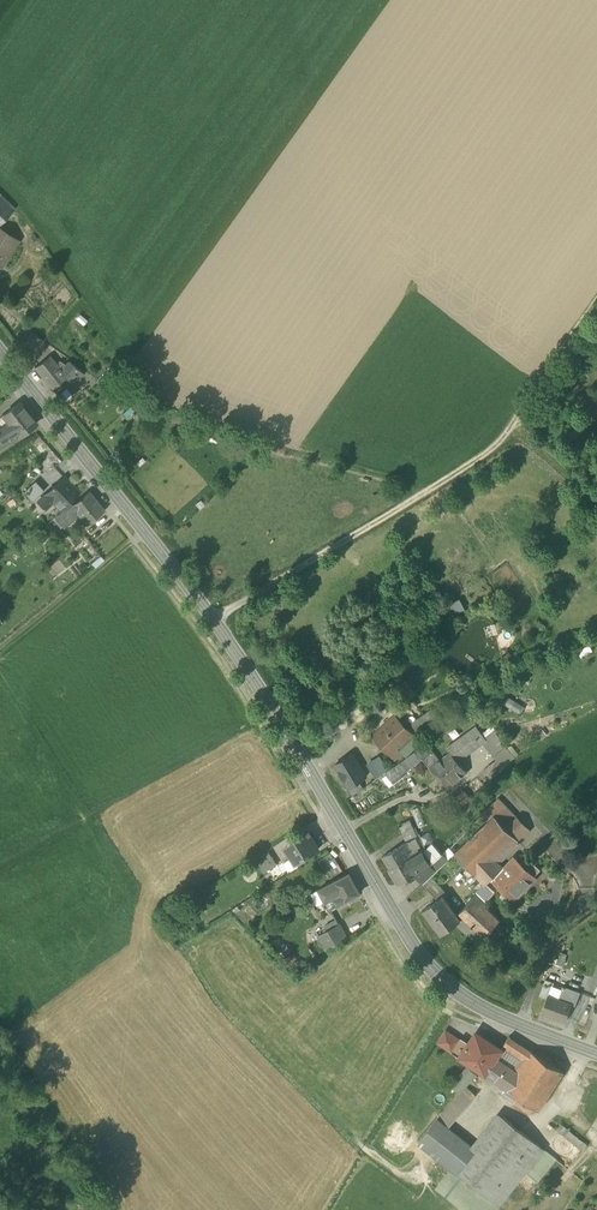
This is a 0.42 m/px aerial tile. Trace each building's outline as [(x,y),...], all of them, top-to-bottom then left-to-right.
[(1,222),(15,208),(0,194),(0,223),(1,222)] [(2,265),(16,240),(1,231),(0,230),(0,264),(2,265)] [(25,342),(35,349),(42,340),(31,332),(25,342)] [(58,382),(66,376),(60,369),(50,356),(35,367),(51,387),(52,387),(55,392),(62,386),(58,382)] [(69,361),(60,369),(66,376),(68,380),(80,370),(69,361)] [(19,403),(3,415),(19,434),(20,435),(31,426),(35,423),(19,403)] [(19,434),(3,415),(3,414),(0,417),(0,422),(3,426),(0,428),(0,446),(19,434)] [(53,500),(62,510),(70,502),(69,501),(79,491),(64,477),(38,501),(46,507),(53,500)] [(35,480),(23,492),(32,501),(44,490),(35,480)] [(77,512),(87,524),(104,510),(89,490),(72,504),(71,505),(77,512)] [(55,517),(62,526),(77,512),(71,505),(72,504),(70,502),(62,510),(55,517)] [(91,563),(95,568),(105,560),(101,555),(91,563)] [(589,644),(578,650),(582,657),(593,651),(589,644)] [(525,707),(508,696),(503,703),(520,714),(525,707)] [(418,725),(426,737),(444,725),(433,709),(428,713),(430,716),(418,725)] [(372,737),(391,755),(398,748),(413,735),(414,734),(396,715),(372,737)] [(450,752),(440,760),(457,780),(467,772),(458,761),(483,743),(482,742),(486,739),(481,733),(477,725),(446,747),(450,752)] [(492,725),(481,733),(486,739),(495,732),(495,733),(497,731),(492,725)] [(543,728),(535,734),(539,739),(547,734),(543,728)] [(495,732),(486,739),(482,742),(483,743),(493,756),(506,747),(495,733),(495,732)] [(398,748),(404,755),(406,757),(421,743),(413,735),(398,748)] [(402,761),(408,769),(421,759),(419,757),(421,756),(431,748),(427,742),(402,761)] [(506,747),(493,756),(496,759),(503,768),(514,757),(506,747)] [(391,755),(396,761),(397,761),(404,755),(398,748),(391,755)] [(423,759),(430,768),(440,760),(431,748),(421,756),(423,759)] [(349,786),(349,787),(360,780),(366,777),(352,754),(336,764),(349,786)] [(371,760),(380,775),(388,769),(380,755),(371,760)] [(503,768),(496,759),(484,768),(495,777),(503,768)] [(457,780),(440,760),(430,768),(447,787),(457,780)] [(408,769),(402,761),(386,773),(394,783),(403,777),(401,775),(408,769)] [(390,787),(394,783),(386,773),(382,777),(390,787)] [(347,787),(352,796),(363,787),(360,780),(349,787),(349,786),(347,787)] [(482,814),(489,821),(495,815),(520,842),(531,832),(505,806),(498,798),(482,814)] [(426,825),(418,807),(411,810),(419,828),(426,825)] [(509,853),(520,842),(495,815),(489,821),(455,853),(481,880),(499,863),(509,853)] [(398,824),(405,840),(417,836),(410,819),(398,824)] [(296,839),(298,843),(306,856),(318,848),(308,832),(296,839)] [(420,836),(424,845),(434,841),(430,832),(420,836)] [(404,845),(409,854),(420,847),(415,838),(404,845)] [(426,848),(423,850),(430,863),(425,867),(428,870),(440,858),(440,857),(443,853),(432,842),(426,848)] [(307,857),(306,856),(298,843),(288,850),(292,857),(296,864),(298,863),(307,857)] [(383,857),(390,868),(398,863),(399,864),(411,857),(409,854),(404,845),(383,857)] [(440,858),(445,862),(455,853),(450,847),(443,853),(440,857),(440,858)] [(255,859),(264,872),(278,863),(269,850),(255,859)] [(415,872),(425,867),(430,863),(423,850),(411,857),(399,864),(398,863),(390,868),(389,869),(398,883),(415,872)] [(299,865),(298,863),(296,864),(292,857),(283,862),(289,872),(299,865)] [(415,872),(425,882),(432,875),(445,862),(440,858),(428,870),(425,867),(415,872)] [(501,886),(514,898),(535,876),(534,876),(521,864),(515,859),(505,869),(495,881),(501,886)] [(521,864),(534,876),(541,868),(531,859),(526,859),(521,864)] [(281,877),(289,872),(283,862),(275,867),(281,877)] [(481,880),(485,884),(494,893),(501,886),(495,881),(505,869),(499,863),(481,880)] [(326,900),(330,908),(344,901),(360,892),(349,872),(319,888),(326,900)] [(423,883),(437,899),(443,895),(447,892),(432,875),(425,882),(423,883)] [(485,884),(479,891),(488,900),(494,893),(485,884)] [(317,905),(326,900),(319,888),(311,893),(317,905)] [(505,915),(488,900),(479,891),(458,914),(461,920),(456,923),(479,944),(505,915)] [(423,910),(441,935),(456,923),(461,920),(458,914),(443,895),(437,899),(438,899),(423,910)] [(319,934),(327,949),(347,937),(339,923),(319,934)] [(540,995),(547,998),(549,994),(549,995),(553,985),(554,982),(546,979),(540,995)] [(558,998),(562,988),(553,985),(549,995),(558,998)] [(562,988),(558,998),(572,1003),(576,1005),(580,992),(563,985),(562,988)] [(565,1021),(572,1003),(558,998),(549,995),(549,994),(547,998),(542,1012),(565,1021)] [(459,1039),(446,1030),(438,1042),(452,1051),(460,1039),(459,1039)] [(467,1044),(459,1056),(485,1073),(496,1057),(502,1048),(479,1033),(470,1046),(467,1044)] [(460,1039),(452,1051),(459,1056),(467,1044),(468,1042),(461,1036),(459,1039),(460,1039)] [(504,1043),(514,1049),(519,1042),(510,1036),(504,1043)] [(564,1071),(519,1042),(514,1049),(527,1058),(518,1072),(507,1087),(518,1095),(535,1106),(539,1109),(564,1071)] [(505,1048),(498,1058),(513,1069),(520,1059),(505,1048)] [(485,1073),(507,1087),(518,1072),(513,1069),(498,1058),(496,1057),(485,1073)] [(450,1085),(460,1093),(466,1086),(467,1086),(477,1074),(467,1065),(450,1085)] [(476,1094),(467,1086),(466,1086),(460,1093),(439,1118),(450,1127),(476,1094)] [(530,1114),(535,1106),(518,1095),(513,1102),(530,1114)] [(498,1111),(471,1144),(478,1149),(504,1117),(498,1111)] [(459,1174),(484,1194),(529,1136),(504,1117),(478,1149),(459,1174)] [(419,1142),(447,1165),(467,1140),(450,1127),(439,1118),(438,1118),(419,1142)] [(556,1130),(583,1151),(588,1144),(561,1123),(556,1130)] [(500,1207),(526,1173),(545,1149),(529,1136),(484,1194),(500,1207)] [(471,1144),(467,1140),(447,1165),(452,1169),(459,1174),(478,1149),(471,1144)] [(556,1158),(545,1149),(526,1173),(537,1182),(556,1158)] [(466,1209),(497,1209),(500,1207),(484,1194),(459,1174),(452,1169),(437,1187),(466,1209)]
